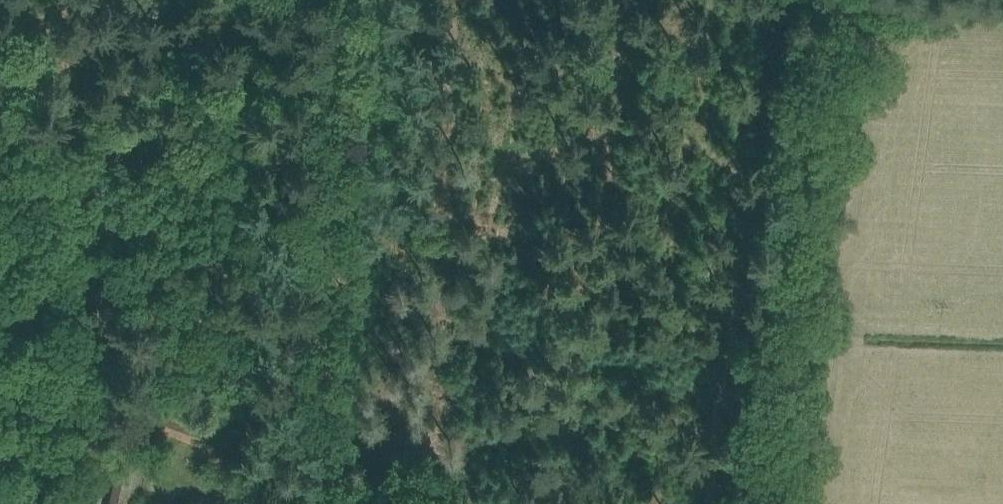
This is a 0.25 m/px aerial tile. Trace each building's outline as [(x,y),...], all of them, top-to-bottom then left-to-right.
[(143,458),(83,445),(79,471),(113,480),(108,503),(134,503),(143,458)]
